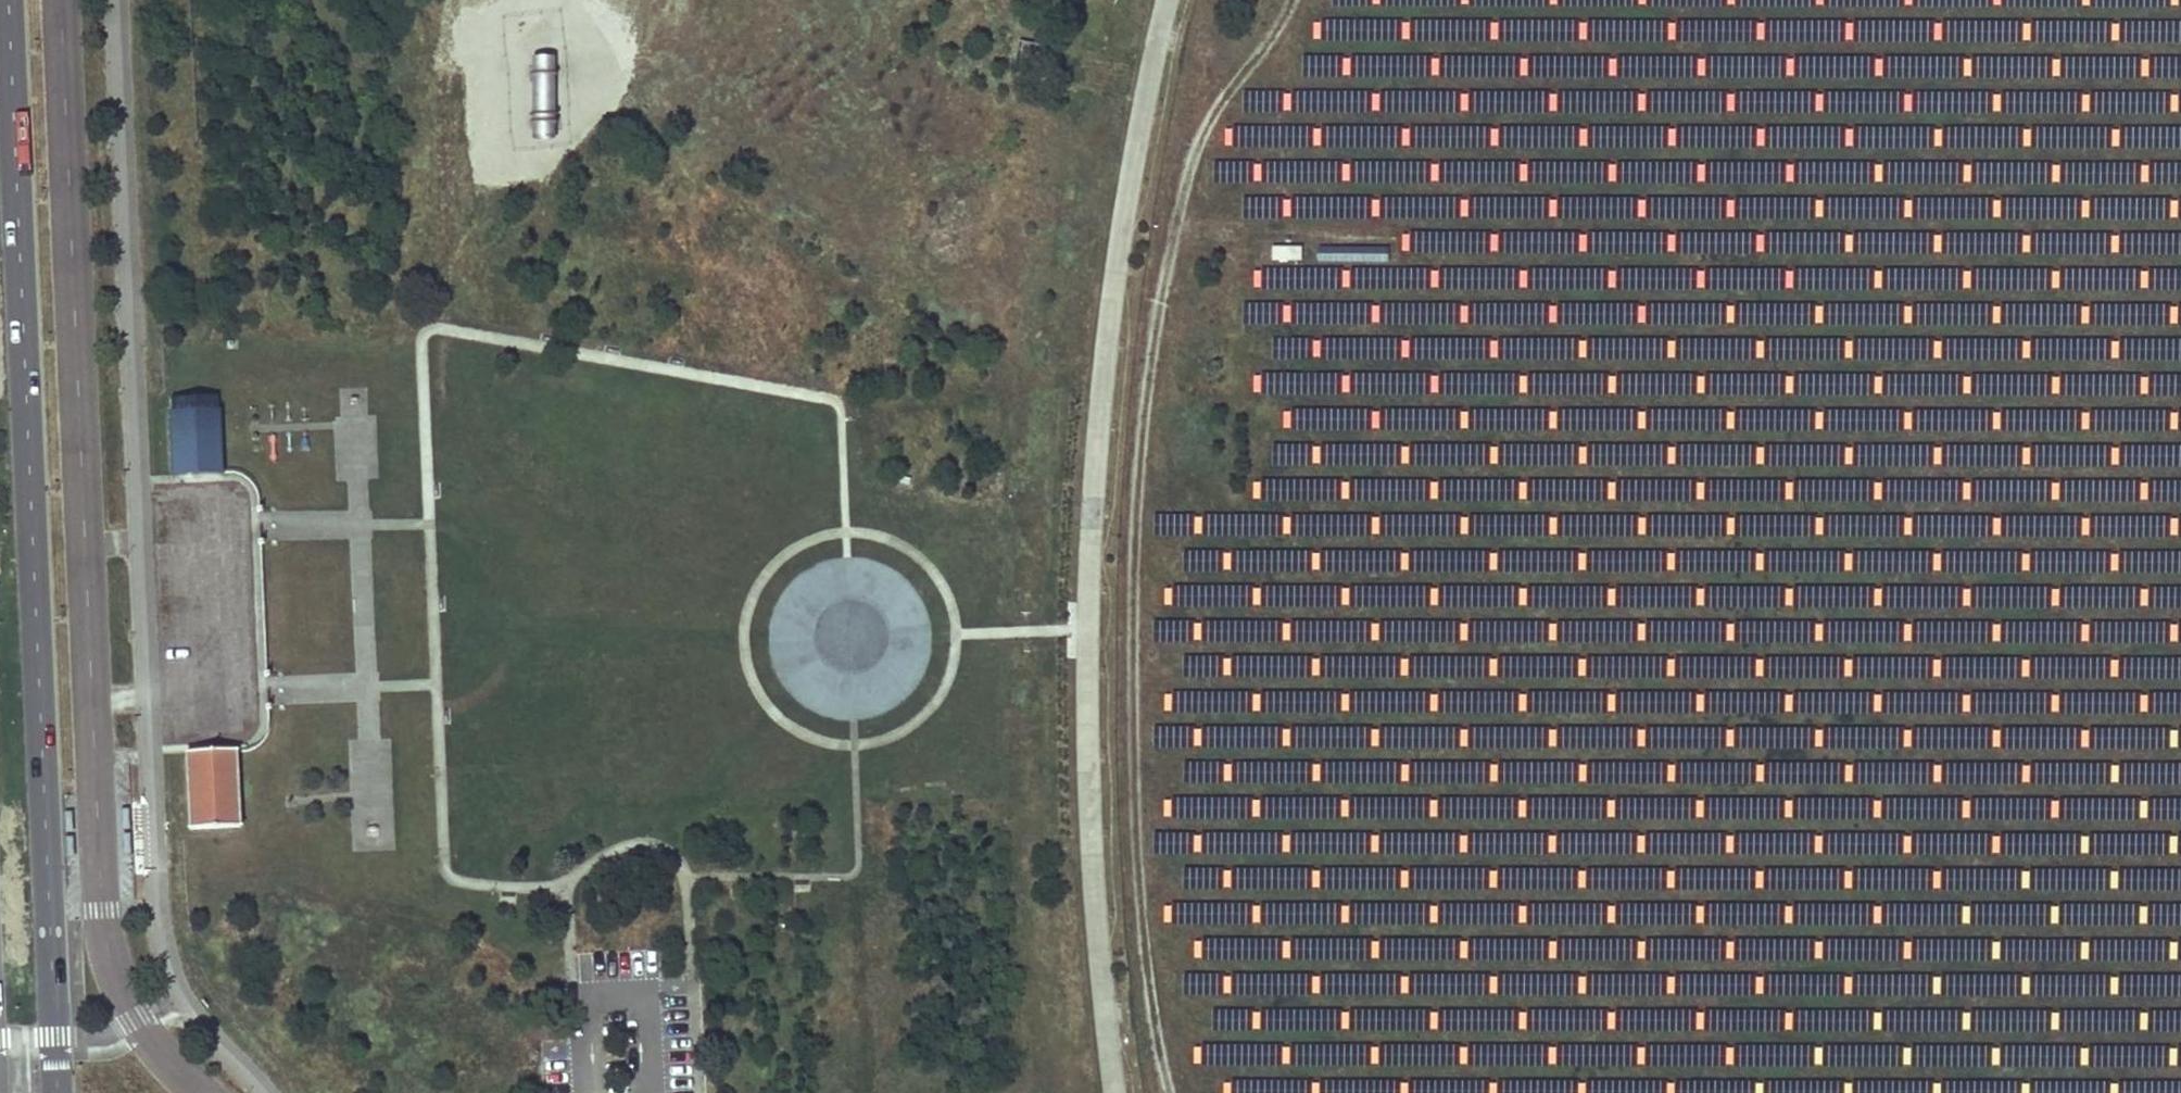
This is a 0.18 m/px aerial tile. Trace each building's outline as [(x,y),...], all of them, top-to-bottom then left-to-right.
[(1032,45),(1024,43),(1023,51),(1031,52),(1032,45)] [(220,398),(169,400),(172,478),(224,475),(220,398)] [(239,749),(185,751),(189,829),(243,827),(239,749)] [(122,829),(130,829),(130,808),(121,808),(122,829)] [(66,832),(74,832),(73,810),(65,811),(66,832)] [(124,853),(132,853),(131,832),(123,832),(124,853)] [(66,857),(75,857),(74,836),(65,836),(66,857)]
